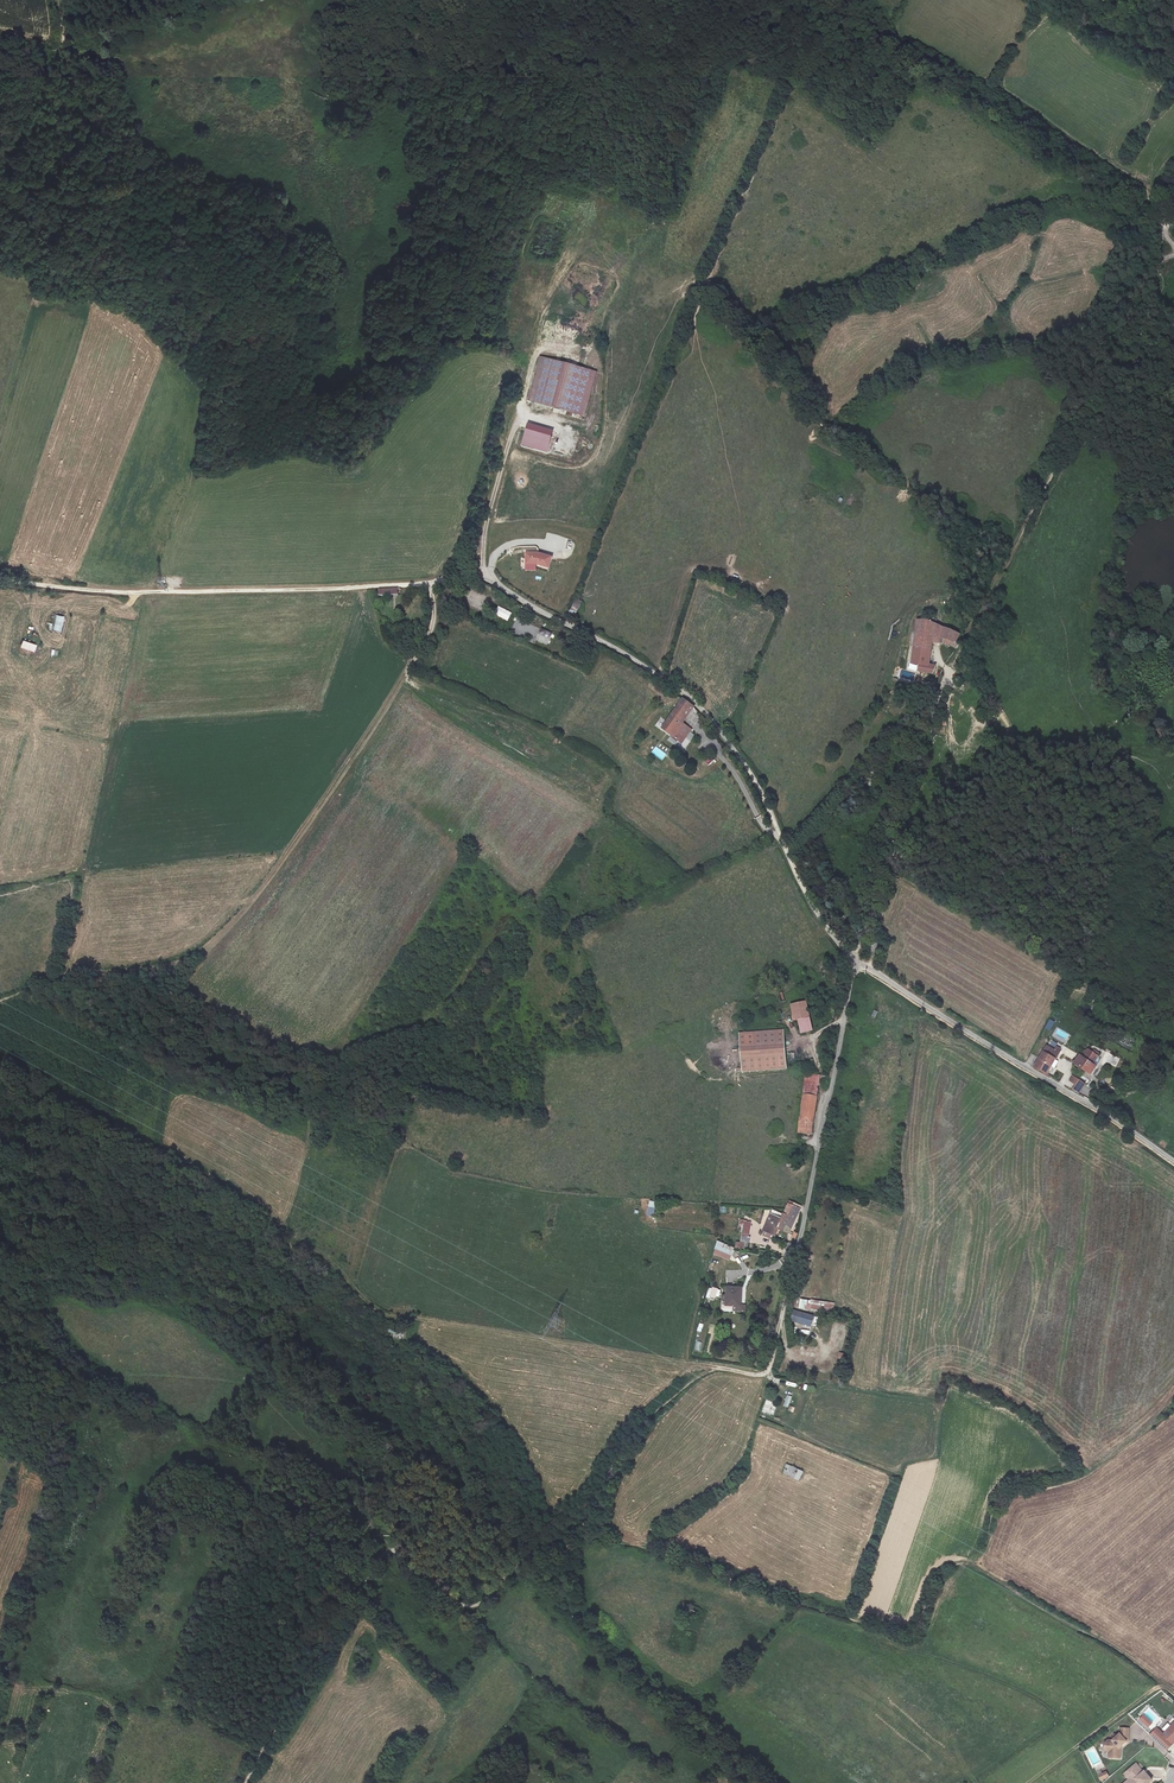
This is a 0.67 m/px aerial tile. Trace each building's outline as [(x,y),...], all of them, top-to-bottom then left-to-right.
[(594,374),(543,360),(532,398),(584,412),(594,374)] [(526,423),(520,446),(547,453),(553,429),(526,423)] [(537,553),(525,553),(525,565),(536,565),(548,569),(551,558),(537,553)] [(569,612),(576,615),(582,601),(575,598),(569,612)] [(507,621),(511,613),(498,606),(494,614),(507,621)] [(53,629),(61,631),(64,615),(55,614),(53,629)] [(917,671),(933,674),(935,667),(929,665),(932,641),(942,643),(955,649),(959,644),(955,643),(959,634),(927,620),(917,618),(911,662),(918,663),(917,671)] [(551,631),(541,627),(536,638),(547,642),(551,631)] [(21,639),(18,646),(33,651),(36,644),(21,639)] [(693,707),(684,701),(663,729),(679,740),(683,743),(691,730),(682,723),(693,707)] [(662,761),(667,754),(656,746),(651,752),(662,761)] [(715,760),(711,756),(705,761),(709,765),(715,760)] [(811,1014),(807,999),(792,1003),(795,1018),(811,1014)] [(814,1028),(811,1016),(800,1019),(803,1031),(814,1028)] [(1050,1031),(1055,1022),(1049,1019),(1045,1028),(1050,1031)] [(1054,1034),(1067,1040),(1069,1033),(1057,1028),(1054,1034)] [(785,1029),(740,1033),(744,1070),(788,1066),(785,1029)] [(1062,1056),(1064,1058),(1071,1050),(1067,1046),(1065,1049),(1058,1043),(1040,1063),(1052,1071),(1058,1064),(1057,1062),(1062,1056)] [(1066,1060),(1064,1058),(1062,1056),(1057,1062),(1058,1064),(1061,1066),(1066,1060)] [(1090,1062),(1099,1069),(1104,1063),(1096,1056),(1090,1062)] [(1102,1072),(1099,1069),(1090,1062),(1088,1060),(1081,1068),(1096,1080),(1102,1072)] [(809,1072),(806,1093),(820,1095),(823,1074),(809,1072)] [(1072,1089),(1079,1094),(1085,1083),(1072,1075),(1068,1081),(1075,1085),(1072,1089)] [(806,1093),(802,1119),(814,1121),(815,1113),(817,1113),(820,1095),(806,1093)] [(802,1119),(801,1125),(815,1128),(816,1121),(814,1121),(802,1119)] [(649,1201),(647,1216),(653,1217),(656,1202),(649,1201)] [(785,1213),(784,1213),(781,1222),(779,1228),(791,1232),(795,1222),(802,1206),(790,1203),(785,1213)] [(781,1222),(784,1213),(775,1210),(766,1231),(776,1235),(779,1228),(781,1222)] [(744,1221),(741,1235),(750,1236),(751,1223),(744,1221)] [(741,1235),(740,1241),(748,1243),(750,1243),(751,1237),(750,1236),(741,1235)] [(747,1250),(748,1243),(740,1241),(739,1249),(747,1250)] [(722,1253),(731,1257),(735,1251),(720,1243),(714,1254),(720,1257),(722,1253)] [(729,1261),(731,1257),(722,1253),(720,1257),(729,1261)] [(733,1307),(741,1306),(741,1287),(727,1288),(727,1303),(722,1303),(721,1311),(733,1311),(733,1307)] [(833,1312),(834,1303),(800,1298),(799,1308),(833,1312)] [(810,1327),(814,1315),(793,1310),(790,1321),(810,1327)] [(694,1350),(701,1351),(702,1342),(696,1341),(694,1350)] [(763,1412),(770,1414),(772,1401),(766,1400),(763,1412)] [(800,1480),(804,1471),(785,1464),(782,1473),(800,1480)] [(1152,1723),(1143,1714),(1138,1719),(1148,1727),(1152,1723)] [(1163,1732),(1157,1726),(1149,1734),(1167,1750),(1173,1743),(1173,1721),(1163,1732)] [(1129,1728),(1121,1727),(1121,1737),(1113,1744),(1109,1746),(1108,1751),(1109,1755),(1113,1758),(1114,1757),(1120,1757),(1120,1748),(1119,1746),(1126,1740),(1128,1740),(1129,1728)] [(1131,1782),(1150,1782),(1152,1782),(1144,1772),(1143,1773),(1136,1765),(1126,1773),(1133,1782),(1131,1782)] [(1109,1776),(1105,1769),(1096,1773),(1100,1780),(1109,1776)] [(1133,1782),(1126,1773),(1116,1772),(1122,1780),(1118,1782),(1131,1782),(1133,1782)]
